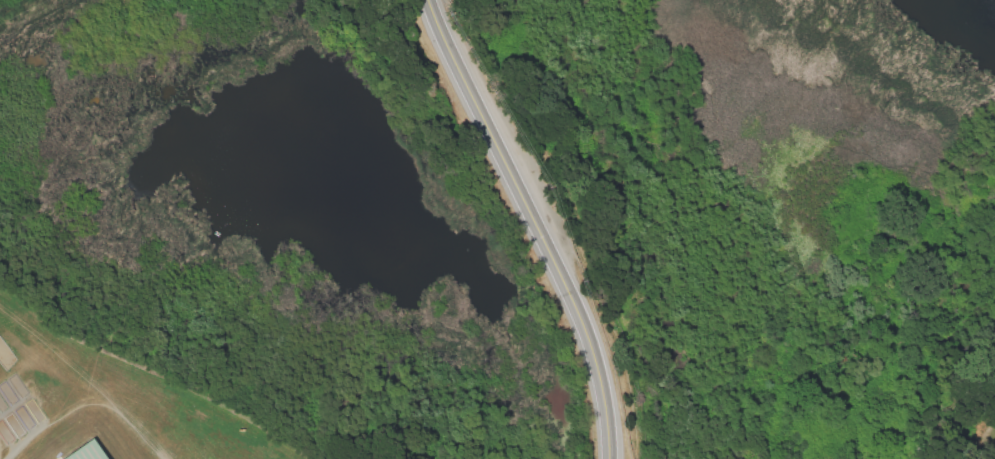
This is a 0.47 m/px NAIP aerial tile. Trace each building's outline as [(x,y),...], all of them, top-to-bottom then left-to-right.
[(92,436),(108,458),(59,458),(92,436)]
